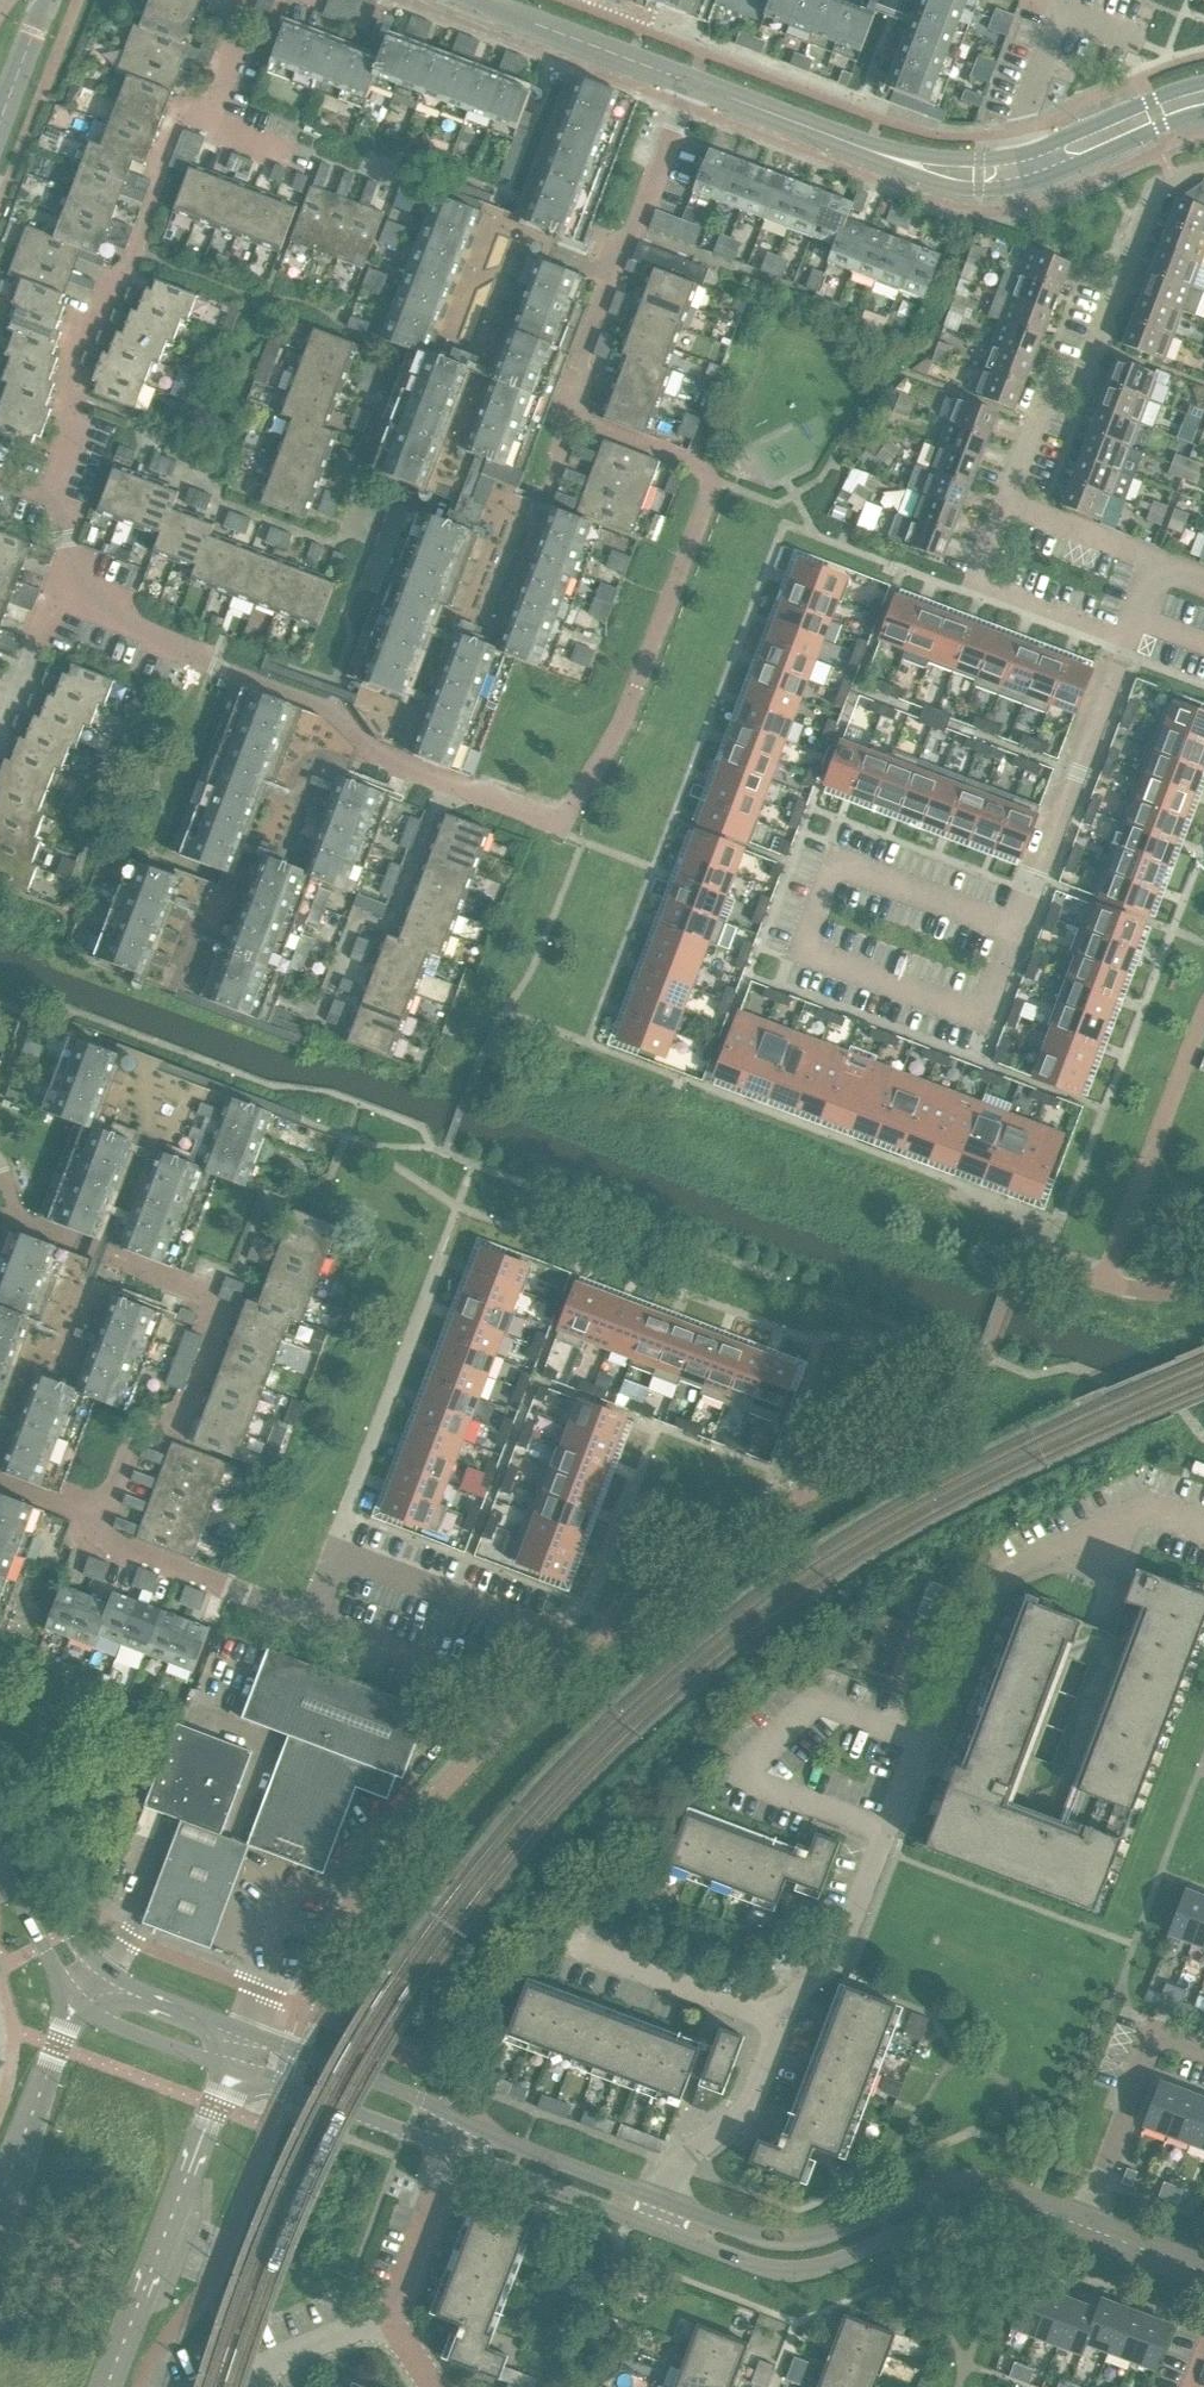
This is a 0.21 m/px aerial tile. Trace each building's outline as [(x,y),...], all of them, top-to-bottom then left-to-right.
[(200,0),(151,0),(150,4),(193,20),(200,0)] [(263,34),(275,0),(258,0),(247,28),(263,34)] [(360,16),(366,0),(354,0),(350,12),(360,16)] [(371,20),(377,3),(369,0),(366,0),(360,16),(371,20)] [(652,2),(694,19),(701,0),(645,0),(652,2)] [(837,0),(717,0),(715,4),(858,59),(875,14),(837,0)] [(974,0),(924,0),(921,7),(903,1),(899,12),(917,19),(912,31),(894,24),(890,36),(908,42),(903,54),(885,47),(881,59),(899,66),(894,78),(876,71),(872,83),(894,91),(890,102),(943,122),(947,112),(934,106),(974,0)] [(226,18),(230,7),(212,1),(208,11),(226,18)] [(184,42),(193,20),(150,4),(141,26),(190,45),(190,44),(184,42)] [(1010,26),(1014,16),(996,9),(992,20),(1010,26)] [(416,38),(422,20),(412,16),(405,34),(416,38)] [(426,42),(433,24),(422,20),(416,38),(426,42)] [(1006,37),(1010,26),(992,20),(989,30),(1006,37)] [(181,69),(190,45),(141,26),(136,24),(126,49),(181,69)] [(530,93),(387,39),(378,61),(284,26),(268,69),(365,105),(373,83),(514,136),(499,176),(509,180),(533,115),(523,111),(530,93)] [(744,47),(748,37),(739,33),(735,44),(744,47)] [(463,56),(469,38),(459,34),(452,52),(463,56)] [(215,54),(219,43),(205,37),(201,48),(215,54)] [(753,51),(757,40),(748,37),(744,47),(753,51)] [(473,60),(480,42),(469,38),(463,56),(473,60)] [(762,54),(766,43),(757,40),(753,51),(762,54)] [(210,65),(215,54),(201,48),(196,59),(210,65)] [(171,95),(181,69),(126,49),(117,74),(128,78),(171,95)] [(510,73),(516,56),(506,52),(499,69),(510,73)] [(799,68),(803,58),(794,54),(790,65),(799,68)] [(520,77),(527,59),(516,56),(510,73),(520,77)] [(992,73),(996,63),(979,56),(975,67),(992,73)] [(809,72),(813,61),(803,58),(799,68),(809,72)] [(988,84),(992,73),(975,67),(971,77),(988,84)] [(847,86),(851,76),(842,72),(838,83),(847,86)] [(201,88),(205,79),(191,74),(187,83),(201,88)] [(569,240),(624,96),(567,75),(514,216),(478,202),(476,207),(474,211),(435,196),(381,340),(423,356),(419,366),(376,473),(400,482),(453,502),(445,523),(424,514),(388,610),(373,604),(364,628),(379,634),(360,682),(363,683),(354,706),(356,707),(363,710),(367,698),(377,702),(372,713),(389,720),(380,743),(457,772),(502,655),(543,670),(597,526),(517,496),(519,490),(521,482),(525,474),(510,468),(533,408),(547,413),(548,412),(560,379),(546,374),(582,279),(566,272),(550,266),(555,253),(559,242),(561,237),(569,240)] [(162,119),(171,95),(128,78),(119,102),(162,119)] [(979,108),(983,97),(966,90),(962,101),(979,108)] [(153,142),(162,119),(119,102),(110,125),(153,142)] [(153,142),(110,125),(101,147),(133,159),(133,161),(144,166),(153,142)] [(196,219),(212,176),(190,168),(195,154),(199,155),(205,138),(184,130),(170,168),(187,174),(174,211),(196,219)] [(128,173),(133,161),(133,159),(101,147),(91,143),(82,168),(147,192),(151,182),(128,173)] [(717,202),(734,159),(709,149),(693,192),(717,202)] [(237,173),(243,158),(232,154),(226,169),(237,173)] [(248,177),(254,162),(243,158),(237,173),(248,177)] [(741,210),(757,168),(734,159),(717,202),(741,210)] [(325,180),(330,166),(321,163),(316,177),(325,180)] [(281,184),(286,169),(275,165),(269,180),(281,184)] [(147,192),(82,168),(73,191),(115,207),(120,195),(143,203),(147,192)] [(764,219),(781,177),(757,168),(741,210),(764,219)] [(349,189),(354,175),(345,172),(340,186),(349,189)] [(303,193),(309,178),(297,173),(291,188),(303,193)] [(216,227),(233,184),(212,176),(196,219),(216,227)] [(788,228),(804,185),(781,177),(764,219),(788,228)] [(372,198),(377,184),(368,181),(363,195),(372,198)] [(415,201),(419,190),(401,183),(397,194),(415,201)] [(238,235),(254,192),(233,184),(216,227),(238,235)] [(811,237),(828,194),(804,185),(788,228),(811,237)] [(315,250),(335,196),(311,187),(290,241),(315,250)] [(835,246),(845,220),(846,220),(851,208),(861,212),(868,194),(858,190),(852,204),(828,194),(811,237),(834,245),(835,246)] [(111,220),(115,207),(73,191),(64,215),(130,240),(134,229),(111,220)] [(258,243),(274,200),(254,192),(238,235),(258,243)] [(338,259),(359,205),(335,196),(315,250),(338,259)] [(1178,199),(1168,224),(1203,238),(1203,209),(1178,199)] [(280,251),(297,208),(274,200),(258,243),(280,251)] [(896,226),(903,208),(893,204),(886,222),(896,226)] [(363,268),(383,214),(359,205),(338,259),(363,268)] [(906,230),(913,212),(903,208),(896,226),(906,230)] [(701,229),(681,221),(655,211),(648,229),(694,247),(701,229)] [(130,240),(64,215),(55,237),(55,238),(81,248),(80,249),(90,253),(87,261),(102,267),(105,259),(97,256),(102,242),(126,251),(130,240)] [(868,229),(846,220),(845,220),(835,246),(834,245),(827,262),(852,272),(868,229)] [(401,238),(405,228),(387,221),(383,232),(401,238)] [(946,246),(953,228),(943,224),(936,241),(946,246)] [(1203,251),(1203,238),(1168,224),(1159,248),(1199,264),(1203,251)] [(72,272),(80,249),(81,248),(55,238),(55,237),(27,226),(18,251),(72,272)] [(876,281),(892,238),(868,229),(852,272),(876,281)] [(397,249),(401,238),(383,232),(379,242),(397,249)] [(723,257),(730,240),(720,236),(713,253),(723,257)] [(899,290),(915,247),(892,238),(876,281),(899,290)] [(734,261),(740,244),(730,240),(723,257),(734,261)] [(685,264),(675,260),(676,258),(638,244),(632,260),(701,287),(708,270),(686,262),(685,264)] [(983,260),(986,250),(972,245),(969,254),(983,260)] [(924,299),(940,256),(915,247),(899,290),(924,299)] [(1059,288),(1068,263),(1029,248),(1019,273),(1059,288)] [(1190,287),(1199,264),(1159,248),(1150,272),(1190,287)] [(63,297),(72,273),(72,272),(18,251),(9,276),(21,281),(63,297)] [(770,275),(777,257),(766,253),(760,271),(770,275)] [(980,270),(983,260),(969,254),(965,265),(980,270)] [(781,279),(787,261),(777,257),(770,275),(781,279)] [(640,276),(644,265),(628,259),(624,271),(640,276)] [(383,285),(387,275),(369,268),(365,279),(383,285)] [(1050,312),(1059,288),(1019,273),(1006,268),(997,292),(1050,312)] [(688,307),(696,285),(653,269),(645,291),(688,307)] [(816,292),(823,274),(812,270),(805,288),(816,292)] [(1203,293),(1190,288),(1190,287),(1150,272),(1141,297),(1181,312),(1195,317),(1203,293)] [(93,291),(97,282),(82,277),(79,286),(93,291)] [(379,296),(383,285),(365,279),(361,289),(379,296)] [(59,306),(63,297),(21,281),(12,305),(18,307),(59,324),(65,308),(59,306)] [(188,322),(198,296),(156,281),(152,291),(147,289),(145,294),(129,288),(125,298),(127,303),(140,308),(141,305),(182,320),(188,322)] [(632,297),(616,291),(612,302),(628,308),(632,297)] [(680,328),(688,307),(645,291),(637,312),(680,328)] [(1041,337),(1050,312),(997,292),(988,316),(1001,321),(1041,337)] [(966,308),(970,299),(955,294),(952,303),(966,308)] [(1172,335),(1181,312),(1141,297),(1132,320),(1172,335)] [(628,308),(612,302),(608,313),(623,319),(628,308)] [(963,318),(966,308),(952,303),(948,313),(963,318)] [(173,344),(182,320),(141,305),(140,308),(138,313),(132,311),(130,316),(114,310),(110,320),(112,324),(125,329),(126,326),(167,342),(173,344)] [(56,331),(59,324),(18,307),(9,331),(14,333),(55,349),(61,334),(56,331)] [(672,349),(680,328),(637,312),(629,333),(672,349)] [(365,334),(369,323),(351,316),(347,327),(365,334)] [(1163,361),(1172,335),(1132,320),(1123,345),(1163,361)] [(1032,361),(1041,337),(1001,321),(992,346),(1032,361)] [(159,365),(167,342),(126,326),(125,329),(123,334),(118,332),(116,337),(100,331),(96,341),(98,346),(111,350),(112,348),(153,363),(159,365)] [(347,367),(355,345),(312,329),(304,351),(347,367)] [(53,357),(55,349),(14,333),(5,357),(11,359),(52,374),(58,359),(53,357)] [(616,339),(601,333),(597,344),(612,350),(616,339)] [(664,370),(665,369),(672,349),(629,333),(621,355),(626,357),(624,363),(627,356),(664,370)] [(949,357),(953,348),(938,342),(935,351),(949,357)] [(593,355),(608,361),(612,350),(597,344),(593,355)] [(1023,385),(1032,361),(992,346),(983,370),(1023,385)] [(145,385),(153,363),(112,348),(111,350),(109,356),(103,354),(101,359),(85,352),(81,363),(84,367),(96,372),(98,368),(145,385)] [(339,388),(347,367),(304,351),(296,372),(339,388)] [(946,367),(949,357),(935,351),(932,362),(946,367)] [(662,393),(670,371),(665,369),(664,370),(627,356),(624,363),(619,377),(662,393)] [(374,378),(380,362),(369,358),(363,374),(374,378)] [(49,383),(52,374),(11,359),(2,382),(8,384),(49,400),(55,385),(49,383)] [(1165,387),(1170,376),(1156,371),(1155,374),(1117,360),(1108,385),(1162,406),(1162,405),(1155,402),(1161,385),(1165,387)] [(135,410),(145,385),(98,368),(96,372),(93,381),(98,383),(94,394),(135,410)] [(1013,410),(1023,385),(983,370),(973,395),(1013,410)] [(331,409),(339,388),(296,372),(288,393),(331,409)] [(368,393),(374,378),(363,374),(357,389),(368,393)] [(654,414),(662,393),(619,377),(611,397),(654,414)] [(49,400),(8,384),(0,405),(0,407),(46,425),(51,410),(46,408),(49,400)] [(1153,430),(1162,406),(1108,385),(1099,409),(1138,424),(1153,430)] [(323,429),(331,409),(288,393),(280,415),(291,419),(292,418),(323,430),(323,429)] [(911,409),(914,399),(900,394),(897,403),(911,409)] [(646,436),(654,414),(611,397),(603,419),(646,436)] [(987,437),(997,413),(957,398),(948,422),(987,437)] [(907,418),(911,409),(897,403),(893,413),(907,418)] [(1200,420),(1203,411),(1190,405),(1186,415),(1200,420)] [(46,425),(0,407),(0,435),(32,447),(35,436),(41,438),(46,425)] [(369,424),(373,413),(358,407),(354,418),(369,424)] [(1130,448),(1138,424),(1099,409),(1090,433),(1143,454),(1143,453),(1130,448)] [(697,430),(701,419),(686,414),(682,424),(697,430)] [(1197,430),(1200,420),(1186,415),(1182,424),(1197,430)] [(327,455),(335,433),(323,429),(323,430),(292,418),(291,419),(284,439),(327,455)] [(365,435),(369,424),(354,418),(350,429),(365,435)] [(978,462),(987,437),(948,422),(939,446),(925,441),(978,462)] [(693,441),(697,430),(682,424),(678,435),(693,441)] [(1143,454),(1090,433),(1081,457),(1134,477),(1143,454)] [(319,476),(327,455),(284,439),(276,460),(319,476)] [(649,486),(658,461),(604,440),(595,465),(649,486)] [(894,457),(900,449),(887,441),(881,449),(894,457)] [(969,486),(978,462),(925,441),(916,466),(969,486)] [(132,463),(136,452),(120,446),(116,456),(132,463)] [(588,452),(574,447),(571,455),(584,461),(588,452)] [(353,465),(357,454),(342,449),(338,460),(353,465)] [(889,466),(894,457),(881,449),(876,458),(889,466)] [(160,473),(166,458),(155,454),(150,469),(160,473)] [(1185,469),(1189,460),(1175,455),(1171,464),(1185,469)] [(1134,477),(1081,457),(1072,481),(1125,501),(1134,477)] [(171,478),(177,462),(166,458),(160,473),(171,478)] [(311,497),(319,476),(276,460),(268,481),(311,497)] [(349,476),(353,465),(338,460),(334,471),(349,476)] [(1199,475),(1203,465),(1189,460),(1185,469),(1199,475)] [(1182,479),(1185,469),(1171,464),(1168,474),(1182,479)] [(640,509),(649,486),(595,465),(586,489),(640,509)] [(960,510),(969,486),(916,466),(907,490),(960,510)] [(120,520),(136,477),(114,468),(97,511),(120,520)] [(1196,484),(1199,475),(1185,469),(1182,479),(1196,484)] [(579,475),(565,470),(562,479),(576,484),(579,475)] [(140,527),(156,485),(136,477),(120,520),(140,527)] [(871,493),(859,485),(858,486),(849,480),(844,488),(866,502),(871,493)] [(302,519),(311,497),(268,481),(260,503),(302,519)] [(1114,530),(1125,501),(1072,481),(1062,507),(1101,521),(1099,524),(1114,530)] [(171,509),(172,510),(179,493),(156,485),(140,527),(160,535),(161,535),(171,509)] [(195,508),(201,492),(190,488),(184,503),(195,508)] [(860,510),(866,502),(844,488),(842,490),(852,496),(847,502),(860,510)] [(631,534),(640,509),(586,489),(577,513),(631,534)] [(338,507),(342,496),(326,490),(322,501),(338,507)] [(960,510),(907,490),(898,514),(951,534),(960,510)] [(206,512),(212,497),(201,492),(195,508),(206,512)] [(570,499),(556,494),(553,502),(567,508),(570,499)] [(333,518),(338,507),(322,501),(318,512),(333,518)] [(1164,516),(1167,507),(1153,501),(1150,511),(1164,516)] [(377,595),(408,514),(412,515),(414,511),(392,503),(384,523),(389,525),(385,537),(380,535),(372,556),(377,558),(372,569),(367,567),(360,588),(377,595)] [(192,517),(172,510),(171,509),(161,535),(160,535),(154,552),(176,560),(192,517)] [(1185,524),(1188,515),(1174,509),(1171,519),(1185,524)] [(1160,526),(1164,516),(1150,511),(1146,521),(1160,526)] [(234,531),(240,516),(229,512),(223,527),(234,531)] [(942,559),(951,534),(898,514),(888,539),(942,559)] [(245,535),(251,520),(240,516),(234,531),(245,535)] [(208,536),(210,537),(214,526),(192,517),(176,560),(195,567),(196,568),(208,536)] [(1181,534),(1185,524),(1171,519),(1167,528),(1181,534)] [(276,547),(282,532),(271,527),(265,543),(276,547)] [(287,551),(293,536),(282,532),(276,547),(287,551)] [(0,533),(0,561),(22,569),(27,557),(50,565),(54,554),(0,533)] [(229,544),(210,537),(208,536),(196,568),(195,567),(191,579),(213,587),(229,544)] [(318,562),(323,547),(312,543),(306,558),(318,562)] [(234,595),(250,552),(229,544),(213,587),(234,595)] [(340,571),(345,556),(334,551),(328,567),(340,571)] [(627,566),(630,558),(613,551),(610,560),(627,566)] [(255,603),(271,560),(250,552),(234,595),(255,603)] [(276,611),(292,568),(271,560),(255,603),(276,611)] [(624,574),(627,566),(610,560),(607,568),(624,574)] [(22,569),(0,561),(0,588),(36,601),(40,591),(17,582),(22,569)] [(801,562),(793,583),(836,599),(844,578),(801,562)] [(297,618),(313,576),(292,568),(276,611),(297,618)] [(319,627),(335,584),(313,576),(297,618),(319,627)] [(793,583),(785,603),(828,620),(836,599),(793,583)] [(0,588),(0,615),(4,616),(9,604),(32,613),(36,601),(0,588)] [(609,613),(612,605),(595,598),(592,607),(609,613)] [(922,608),(896,598),(881,639),(906,648),(922,608)] [(878,615),(883,602),(874,599),(869,612),(878,615)] [(785,603),(777,623),(821,640),(828,620),(785,603)] [(606,622),(609,613),(592,607),(589,615),(606,622)] [(922,608),(906,648),(930,657),(946,617),(922,608)] [(873,629),(878,615),(869,612),(863,625),(873,629)] [(952,672),(970,626),(946,617),(930,657),(929,657),(927,662),(952,672)] [(777,623),(770,643),(813,660),(821,640),(777,623)] [(994,635),(970,626),(952,672),(975,680),(977,675),(978,675),(994,635)] [(18,648),(22,638),(0,629),(0,641),(18,648)] [(998,695),(1018,644),(994,635),(978,675),(977,675),(975,680),(973,686),(998,695)] [(863,655),(868,642),(858,639),(853,652),(863,655)] [(0,641),(0,654),(14,660),(18,648),(0,641)] [(770,643),(762,663),(806,680),(813,660),(770,643)] [(1022,704),(1042,653),(1018,644),(998,695),(1022,704)] [(591,660),(595,652),(577,645),(574,654),(591,660)] [(858,669),(863,655),(853,652),(848,665),(858,669)] [(1051,703),(1066,662),(1042,653),(1022,704),(1047,714),(1051,703)] [(588,669),(591,660),(574,654),(571,662),(588,669)] [(1066,662),(1051,703),(1076,712),(1091,672),(1066,662)] [(762,663),(755,683),(798,700),(806,680),(762,663)] [(105,707),(114,681),(73,665),(69,676),(63,674),(61,679),(45,673),(42,683),(43,688),(57,692),(57,690),(99,705),(105,707)] [(848,696),(853,682),(843,679),(838,692),(848,696)] [(892,685),(879,680),(875,690),(889,695),(892,685)] [(755,683),(747,703),(790,720),(798,700),(755,683)] [(256,713),(263,696),(234,685),(228,702),(242,707),(256,713)] [(889,695),(902,700),(905,691),(892,685),(889,695)] [(90,729),(99,705),(57,690),(57,692),(54,698),(49,696),(47,701),(31,694),(27,705),(29,709),(42,714),(43,711),(84,727),(90,729)] [(842,709),(848,696),(838,692),(833,706),(842,709)] [(350,893),(386,796),(368,789),(347,781),(353,765),(343,762),(348,750),(334,745),(319,739),(325,719),(263,696),(256,713),(242,707),(185,858),(223,872),(219,883),(217,887),(175,871),(174,874),(172,877),(145,866),(136,863),(99,960),(129,971),(139,944),(155,951),(145,977),(171,987),(269,1024),(279,997),(265,992),(308,877),(350,893)] [(1139,703),(1129,700),(1124,713),(1134,717),(1139,703)] [(1165,700),(1156,725),(1203,744),(1203,715),(1165,700)] [(884,706),(871,701),(867,711),(881,716),(884,706)] [(747,703),(739,723),(783,740),(790,720),(747,703)] [(935,719),(938,709),(925,704),(921,714),(935,719)] [(884,706),(881,716),(894,721),(898,711),(884,706)] [(948,724),(951,715),(938,709),(935,719),(948,724)] [(76,750),(84,727),(43,711),(42,714),(40,719),(34,717),(33,722),(17,716),(13,726),(15,731),(27,735),(29,733),(70,748),(76,750)] [(1134,717),(1124,713),(1119,727),(1128,730),(1134,717)] [(931,728),(935,719),(921,714),(918,723),(931,728)] [(985,731),(988,722),(975,717),(971,726),(985,731)] [(832,736),(837,723),(828,719),(823,732),(832,736)] [(944,733),(948,724),(935,719),(931,728),(944,733)] [(985,731),(998,736),(1002,727),(988,722),(985,731)] [(739,723),(732,743),(775,760),(783,740),(739,723)] [(1203,761),(1203,744),(1156,725),(1146,749),(1201,770),(1203,761)] [(827,749),(832,736),(823,732),(818,745),(827,749)] [(61,771),(70,748),(29,733),(27,735),(26,741),(20,738),(14,754),(55,769),(61,771)] [(1033,749),(1036,740),(1023,735),(1020,744),(1033,749)] [(980,743),(967,738),(964,747),(977,752),(980,743)] [(1033,749),(1046,754),(1050,745),(1036,740),(1033,749)] [(732,743),(724,763),(768,780),(775,760),(732,743)] [(851,793),(867,753),(842,743),(826,784),(851,793)] [(980,743),(977,752),(990,757),(994,748),(980,743)] [(1120,751),(1111,748),(1106,761),(1115,765),(1120,751)] [(1191,794),(1201,770),(1146,749),(1137,773),(1191,794)] [(891,762),(875,802),(899,812),(915,771),(916,771),(920,761),(894,751),(890,762),(891,762)] [(890,762),(867,753),(851,793),(875,802),(891,762),(890,762)] [(47,792),(55,769),(14,754),(11,762),(6,760),(0,774),(47,792)] [(1029,761),(1015,756),(1012,765),(1025,770),(1029,761)] [(813,759),(808,772),(818,776),(823,762),(813,759)] [(1029,761),(1025,770),(1038,775),(1042,766),(1029,761)] [(1115,765),(1106,761),(1101,775),(1110,778),(1115,765)] [(724,763),(717,783),(760,800),(768,780),(724,763)] [(915,771),(899,812),(923,821),(939,780),(916,771),(915,771)] [(808,772),(803,786),(812,789),(818,776),(808,772)] [(421,796),(410,792),(412,787),(395,781),(393,786),(382,781),(384,776),(375,773),(368,789),(386,796),(426,811),(432,795),(423,791),(421,796)] [(1182,818),(1191,794),(1137,773),(1128,797),(1182,818)] [(47,792),(0,774),(0,790),(1,790),(0,791),(0,799),(39,814),(47,792)] [(963,789),(948,830),(972,839),(987,798),(988,799),(992,788),(966,778),(962,789),(963,789)] [(939,780),(923,821),(948,830),(963,789),(962,789),(939,780)] [(717,783),(709,804),(753,820),(760,800),(717,783)] [(1011,807),(996,848),(1021,857),(1040,806),(1014,796),(1010,807),(1011,807)] [(1102,800),(1093,796),(1088,809),(1097,813),(1102,800)] [(1173,842),(1182,818),(1128,797),(1119,822),(1173,842)] [(987,798),(972,839),(996,848),(1011,807),(1010,807),(988,799),(987,798)] [(45,816),(39,814),(0,799),(0,825),(35,839),(45,816)] [(806,805),(797,802),(793,812),(792,815),(801,819),(802,816),(806,805)] [(709,804),(701,825),(744,841),(753,820),(709,804)] [(1097,813),(1088,809),(1083,823),(1092,826),(1097,813)] [(792,815),(788,826),(797,829),(801,819),(802,816),(793,812),(792,815)] [(480,852),(488,831),(445,815),(437,836),(480,852)] [(411,851),(419,829),(422,821),(411,817),(401,847),(411,851)] [(1164,866),(1173,842),(1119,822),(1110,846),(1164,866)] [(41,841),(35,839),(0,825),(0,852),(32,865),(41,841)] [(698,833),(689,857),(732,873),(741,849),(698,833)] [(472,873),(480,852),(437,836),(429,857),(472,873)] [(787,857),(792,843),(782,840),(777,853),(787,857)] [(1084,848),(1075,844),(1070,858),(1079,861),(1084,848)] [(1155,890),(1164,866),(1110,846),(1101,870),(1155,890)] [(131,851),(128,860),(136,863),(145,866),(147,861),(148,858),(131,851)] [(38,867),(32,865),(0,852),(0,883),(28,893),(38,867)] [(464,894),(472,873),(429,857),(421,878),(464,894)] [(689,857),(680,880),(724,896),(732,873),(689,857)] [(1079,861),(1070,858),(1064,871),(1074,874),(1079,861)] [(391,897),(400,874),(402,867),(392,863),(380,893),(391,897)] [(778,880),(783,866),(774,863),(769,876),(778,880)] [(1145,915),(1155,890),(1101,870),(1091,895),(1145,915)] [(456,915),(464,894),(421,878),(413,899),(456,915)] [(680,880),(672,902),(715,919),(724,896),(680,880)] [(318,925),(331,892),(320,888),(307,921),(318,925)] [(387,907),(357,895),(353,906),(383,917),(387,907)] [(771,899),(762,895),(757,909),(766,912),(771,899)] [(448,936),(456,915),(413,899),(405,920),(448,936)] [(672,902),(663,925),(706,941),(715,919),(672,902)] [(1056,920),(1062,907),(1052,903),(1047,917),(1056,920)] [(1133,949),(1142,924),(1088,903),(1079,928),(1133,949)] [(757,909),(752,922),(761,925),(766,912),(757,909)] [(1056,920),(1047,917),(1042,930),(1051,933),(1056,920)] [(440,958),(448,936),(405,920),(398,940),(397,941),(429,952),(429,954),(440,958)] [(663,925),(654,948),(698,964),(706,941),(663,925)] [(1069,953),(1075,955),(1124,973),(1133,949),(1079,928),(1069,953)] [(300,972),(313,939),(302,935),(289,968),(300,972)] [(421,973),(428,954),(429,954),(429,952),(397,941),(398,940),(387,935),(379,957),(421,973)] [(369,954),(373,943),(358,937),(354,948),(369,954)] [(745,941),(739,954),(749,957),(754,944),(745,941)] [(365,965),(369,954),(354,948),(350,959),(365,965)] [(654,948),(646,970),(689,987),(698,964),(654,948)] [(1038,968),(1043,955),(1034,951),(1029,965),(1038,968)] [(739,954),(734,967),(744,971),(749,957),(739,954)] [(1075,955),(1066,979),(1115,997),(1124,973),(1075,955)] [(413,994),(421,973),(379,957),(371,978),(413,994)] [(1038,968),(1029,965),(1024,978),(1033,982),(1038,968)] [(646,970),(637,993),(681,1010),(689,987),(646,970)] [(353,995),(358,984),(343,978),(338,989),(353,995)] [(406,1015),(413,994),(371,978),(363,999),(406,1015)] [(1115,997),(1066,979),(1057,1003),(1106,1021),(1115,997)] [(737,990),(727,986),(722,999),(732,1003),(737,990)] [(779,993),(766,988),(762,997),(775,1002),(779,993)] [(637,993),(629,1016),(672,1032),(681,1010),(637,993)] [(779,993),(775,1002),(789,1007),(792,998),(779,993)] [(398,1037),(406,1015),(363,999),(355,1021),(398,1037)] [(722,999),(717,1013),(726,1016),(732,1003),(722,999)] [(1025,1003),(1016,999),(1011,1013),(1020,1016),(1025,1003)] [(346,1016),(350,1005),(335,1000),(330,1011),(346,1016)] [(1047,1028),(1053,1030),(1053,1029),(1097,1045),(1106,1021),(1057,1003),(1047,1028)] [(832,1013),(819,1008),(815,1017),(829,1022),(832,1013)] [(341,1027),(346,1016),(330,1011),(326,1022),(341,1027)] [(832,1013),(829,1022),(842,1027),(846,1018),(832,1013)] [(1020,1016),(1011,1013),(1006,1026),(1015,1030),(1020,1016)] [(743,1086),(767,1024),(739,1014),(716,1076),(743,1086)] [(629,1016),(620,1040),(663,1056),(672,1032),(629,1016)] [(390,1058),(398,1037),(355,1021),(347,1042),(390,1058)] [(767,1024),(743,1086),(770,1097),(794,1034),(767,1024)] [(886,1033),(872,1028),(869,1038),(882,1043),(886,1033)] [(1087,1069),(1097,1045),(1053,1029),(1053,1030),(1044,1053),(1087,1069)] [(710,1031),(705,1045),(714,1048),(719,1035),(710,1031)] [(886,1033),(882,1043),(896,1048),(899,1038),(886,1033)] [(794,1034),(770,1097),(797,1107),(820,1044),(794,1034)] [(37,1064),(44,1047),(27,1040),(20,1057),(37,1064)] [(244,1188),(272,1114),(75,1040),(47,1113),(89,1129),(53,1222),(167,1266),(203,1172),(244,1188)] [(820,1044),(797,1107),(824,1117),(847,1055),(820,1044)] [(705,1045),(700,1058),(709,1062),(714,1048),(705,1045)] [(926,1048),(922,1058),(936,1063),(939,1054),(926,1048)] [(1006,1052),(997,1049),(992,1062),(1001,1065),(1006,1052)] [(1087,1069),(1044,1053),(1034,1078),(1078,1094),(1087,1069)] [(939,1054),(936,1063),(949,1068),(953,1059),(939,1054)] [(847,1055),(824,1117),(850,1127),(874,1065),(847,1055)] [(874,1065),(850,1127),(877,1137),(901,1075),(874,1065)] [(979,1069),(976,1078),(989,1083),(993,1074),(979,1069)] [(993,1074),(989,1083),(1003,1088),(1006,1079),(993,1074)] [(901,1075),(877,1137),(904,1147),(927,1085),(901,1075)] [(927,1085),(904,1147),(931,1157),(954,1095),(927,1085)] [(22,1104),(25,1095),(8,1089),(5,1097),(22,1104)] [(1033,1089),(1029,1098),(1043,1103),(1046,1094),(1033,1089)] [(1046,1094),(1043,1103),(1056,1108),(1060,1099),(1046,1094)] [(954,1095),(931,1157),(957,1168),(981,1105),(954,1095)] [(981,1105),(957,1168),(984,1178),(1008,1115),(981,1105)] [(1008,1115),(984,1178),(1011,1188),(1034,1126),(1008,1115)] [(1034,1126),(1011,1188),(1039,1198),(1062,1136),(1034,1126)] [(283,1218),(287,1207),(269,1201),(265,1211),(283,1218)] [(328,1251),(337,1226),(295,1211),(286,1235),(328,1251)] [(141,1307),(110,1295),(112,1288),(96,1281),(94,1286),(85,1283),(93,1262),(13,1231),(0,1265),(0,1472),(47,1489),(82,1395),(123,1410),(159,1313),(141,1307)] [(319,1275),(328,1251),(286,1235),(277,1259),(319,1275)] [(269,1256),(273,1245),(255,1238),(251,1249),(269,1256)] [(265,1266),(269,1256),(251,1249),(247,1259),(265,1266)] [(508,1259),(483,1250),(474,1274),(518,1290),(527,1267),(508,1259)] [(310,1298),(319,1275),(277,1259),(268,1282),(310,1298)] [(467,1293),(466,1295),(510,1312),(518,1290),(474,1274),(467,1293)] [(240,1294),(244,1283),(226,1277),(222,1287),(240,1294)] [(301,1323),(310,1298),(268,1282),(259,1304),(259,1306),(290,1318),(290,1319),(301,1323)] [(576,1285),(556,1340),(582,1350),(586,1339),(585,1338),(602,1295),(576,1285)] [(236,1304),(240,1294),(222,1287),(218,1298),(236,1304)] [(563,1292),(554,1289),(549,1302),(558,1306),(563,1292)] [(466,1295),(458,1317),(502,1333),(510,1312),(466,1295)] [(602,1295),(585,1338),(586,1339),(609,1348),(626,1304),(602,1295)] [(282,1340),(290,1319),(290,1318),(259,1306),(259,1304),(248,1300),(240,1324),(282,1340)] [(549,1302),(544,1316),(553,1319),(558,1306),(549,1302)] [(626,1304),(609,1348),(633,1357),(650,1313),(626,1304)] [(650,1313),(633,1357),(656,1365),(657,1366),(674,1322),(650,1313)] [(458,1317),(450,1338),(494,1355),(502,1333),(458,1317)] [(656,1365),(647,1390),(673,1400),(681,1381),(679,1380),(698,1331),(674,1322),(657,1366),(656,1365)] [(273,1364),(282,1340),(240,1324),(231,1348),(273,1364)] [(195,1356),(203,1337),(186,1331),(179,1350),(195,1356)] [(698,1331),(679,1380),(681,1381),(702,1389),(703,1390),(722,1341),(698,1331)] [(547,1335),(537,1332),(532,1345),(542,1348),(547,1335)] [(443,1357),(442,1360),(485,1376),(494,1355),(450,1338),(443,1357)] [(702,1389),(700,1394),(725,1404),(746,1350),(722,1341),(703,1390),(702,1389)] [(532,1345),(527,1358),(537,1362),(542,1348),(532,1345)] [(264,1388),(273,1364),(231,1348),(221,1372),(264,1388)] [(746,1350),(725,1404),(749,1413),(770,1359),(746,1350)] [(183,1391),(193,1363),(176,1357),(166,1384),(183,1391)] [(770,1359),(749,1413),(775,1423),(795,1368),(770,1359)] [(485,1376),(442,1360),(434,1381),(477,1397),(485,1376)] [(559,1372),(546,1367),(543,1376),(556,1381),(559,1372)] [(255,1412),(264,1388),(221,1372),(212,1396),(255,1412)] [(531,1378),(521,1374),(516,1388),(525,1391),(530,1379),(531,1378)] [(432,1385),(426,1402),(469,1419),(477,1397),(434,1381),(432,1385)] [(595,1386),(581,1381),(578,1390),(591,1395),(595,1386)] [(605,1400),(608,1391),(595,1386),(591,1395),(605,1400)] [(549,1390),(539,1387),(534,1400),(544,1404),(549,1390)] [(516,1388),(511,1401),(520,1405),(525,1391),(516,1388)] [(246,1436),(255,1412),(212,1396),(203,1420),(246,1436)] [(570,1398),(561,1423),(566,1425),(566,1423),(615,1442),(625,1418),(570,1398)] [(643,1404),(630,1399),(626,1408),(639,1413),(643,1404)] [(422,1412),(417,1424),(461,1440),(469,1419),(426,1402),(422,1412)] [(639,1413),(653,1418),(656,1409),(643,1404),(639,1413)] [(505,1417),(500,1430),(509,1434),(514,1421),(505,1417)] [(691,1422),(678,1417),(674,1426),(687,1431),(691,1422)] [(536,1423),(527,1419),(522,1433),(531,1436),(536,1423)] [(236,1460),(246,1436),(203,1420),(194,1444),(236,1460)] [(704,1427),(691,1422),(687,1431),(701,1436),(704,1427)] [(566,1425),(558,1446),(607,1465),(615,1442),(566,1423),(566,1425)] [(461,1440),(417,1424),(412,1438),(409,1445),(453,1462),(461,1440)] [(275,1464),(287,1433),(271,1427),(265,1442),(269,1444),(263,1460),(275,1464)] [(500,1430),(495,1444),(504,1447),(509,1434),(500,1430)] [(522,1433),(517,1446),(526,1450),(531,1436),(522,1433)] [(739,1440),(726,1435),(722,1444),(736,1450),(739,1440)] [(736,1450),(749,1455),(752,1445),(739,1440),(736,1450)] [(218,1487),(227,1463),(174,1442),(164,1467),(218,1487)] [(402,1465),(401,1466),(445,1483),(453,1462),(409,1445),(402,1465)] [(550,1468),(549,1469),(598,1488),(607,1465),(558,1446),(550,1468)] [(153,1463),(157,1454),(143,1448),(140,1457),(153,1463)] [(489,1460),(484,1473),(493,1477),(498,1463),(489,1460)] [(510,1465),(505,1478),(514,1482),(519,1468),(510,1465)] [(401,1466),(393,1488),(437,1504),(445,1483),(401,1466)] [(545,1466),(536,1490),(590,1510),(598,1488),(549,1469),(550,1468),(545,1466)] [(209,1511),(218,1487),(164,1467),(155,1491),(209,1511)] [(144,1486),(148,1477),(134,1472),(131,1481),(144,1486)] [(484,1473),(479,1487),(488,1490),(493,1477),(484,1473)] [(505,1478),(500,1491),(509,1495),(514,1482),(505,1478)] [(392,1492),(384,1512),(428,1528),(437,1504),(393,1488),(392,1492)] [(536,1490),(527,1512),(581,1533),(590,1510),(536,1490)] [(200,1534),(209,1511),(155,1491),(147,1514),(200,1534)] [(39,1509),(0,1495),(0,1613),(39,1509)] [(136,1510),(139,1501),(125,1495),(122,1504),(136,1510)] [(482,1506),(473,1503),(468,1516),(477,1520),(482,1506)] [(502,1514),(493,1510),(488,1524),(497,1527),(502,1514)] [(527,1512),(518,1535),(573,1556),(581,1533),(527,1512)] [(191,1559),(200,1534),(147,1514),(137,1539),(191,1559)] [(468,1516),(463,1529),(472,1533),(477,1520),(468,1516)] [(127,1533),(130,1524),(116,1519),(113,1528),(127,1533)] [(488,1524),(483,1537),(492,1540),(497,1527),(488,1524)] [(518,1535),(509,1559),(563,1580),(573,1556),(518,1535)] [(93,1578),(100,1561),(89,1557),(82,1574),(93,1578)] [(103,1582),(110,1565),(100,1561),(93,1578),(103,1582)] [(143,1589),(149,1572),(139,1568),(132,1585),(143,1589)] [(1112,1634),(1111,1636),(1124,1641),(1126,1636),(1131,1638),(1072,1795),(995,1765),(1053,1612),(1019,1599),(927,1842),(1097,1906),(1161,1735),(1170,1738),(1175,1725),(1166,1722),(1203,1622),(1203,1596),(1136,1570),(1112,1634)] [(153,1593),(160,1575),(149,1572),(143,1589),(153,1593)] [(948,1625),(959,1595),(929,1583),(918,1613),(948,1625)] [(190,1607),(196,1589),(186,1585),(179,1603),(190,1607)] [(70,1638),(86,1595),(62,1586),(46,1628),(70,1638)] [(200,1611),(207,1593),(196,1589),(190,1607),(200,1611)] [(122,1644),(138,1602),(113,1593),(109,1604),(110,1604),(98,1636),(99,1636),(122,1644)] [(98,1636),(110,1604),(109,1604),(86,1595),(70,1638),(95,1647),(99,1636),(98,1636)] [(145,1653),(161,1611),(138,1602),(122,1644),(145,1653)] [(169,1662),(185,1620),(161,1611),(145,1653),(169,1662)] [(193,1672),(209,1629),(185,1620),(169,1662),(193,1672)] [(402,1779),(428,1710),(268,1649),(242,1718),(289,1736),(248,1845),(323,1874),(356,1787),(387,1799),(396,1776),(402,1779)] [(145,1806),(221,1835),(252,1752),(176,1723),(145,1806)] [(815,1906),(840,1842),(816,1833),(808,1853),(796,1849),(794,1854),(686,1813),(667,1864),(776,1906),(786,1880),(803,1887),(798,1900),(815,1906)] [(248,1851),(180,1825),(142,1925),(210,1951),(248,1851)] [(1203,1912),(1203,1895),(1202,1895),(1201,1897),(1185,1891),(1169,1934),(1192,1943),(1203,1912)] [(1192,1943),(1203,1947),(1203,1912),(1192,1943)] [(725,2088),(744,2037),(720,2028),(713,2049),(700,2044),(698,2049),(526,1984),(507,2035),(680,2100),(690,2075),(701,2080),(691,2106),(708,2112),(718,2086),(725,2088)] [(838,2158),(896,2006),(845,1986),(788,2137),(783,2135),(778,2147),(758,2140),(749,2164),(806,2185),(815,2162),(809,2159),(813,2148),(838,2158)] [(1157,2005),(1161,1995),(1147,1990),(1144,2000),(1157,2005)] [(1190,2018),(1194,2008),(1181,2003),(1177,2013),(1190,2018)] [(1203,2019),(1203,2012),(1194,2008),(1190,2018),(1203,2023),(1203,2019)] [(509,2097),(514,2085),(499,2079),(494,2091),(509,2097)] [(1167,2134),(1184,2089),(1177,2087),(1176,2089),(1159,2083),(1143,2125),(1167,2134)] [(524,2102),(529,2090),(514,2085),(509,2097),(524,2102)] [(1203,2105),(1203,2100),(1190,2094),(1191,2092),(1184,2089),(1167,2134),(1190,2143),(1203,2105)] [(552,2113),(557,2101),(542,2095),(537,2107),(552,2113)] [(567,2118),(572,2107),(557,2101),(552,2113),(567,2118)] [(1190,2143),(1203,2148),(1203,2105),(1190,2143)] [(595,2129),(599,2117),(584,2111),(580,2123),(595,2129)] [(610,2135),(614,2123),(599,2117),(595,2129),(610,2135)] [(638,2145),(643,2133),(620,2125),(616,2137),(638,2145)] [(660,2154),(665,2142),(643,2133),(638,2145),(660,2154)] [(1131,2187),(1137,2172),(1127,2168),(1122,2183),(1131,2187)] [(1168,2200),(1173,2186),(1163,2183),(1158,2197),(1168,2200)] [(1178,2204),(1183,2190),(1173,2186),(1168,2200),(1178,2204)] [(488,2334),(528,2226),(477,2207),(436,2316),(461,2326),(448,2360),(499,2380),(508,2356),(488,2348),(493,2336),(488,2334)] [(1035,2336),(1052,2291),(1045,2288),(1044,2291),(1028,2284),(1012,2327),(1035,2336)] [(1058,2345),(1074,2302),(1059,2296),(1060,2294),(1052,2291),(1035,2336),(1058,2345)] [(1108,2351),(1124,2309),(1109,2303),(1110,2300),(1102,2297),(1097,2308),(1098,2308),(1085,2343),(1086,2343),(1108,2351)] [(1085,2343),(1098,2308),(1097,2308),(1086,2304),(1086,2306),(1074,2302),(1058,2345),(1082,2354),(1086,2343),(1085,2343)] [(1131,2360),(1148,2315),(1140,2312),(1140,2314),(1124,2309),(1108,2351),(1131,2360)] [(887,2356),(895,2334),(902,2337),(902,2336),(887,2331),(845,2314),(836,2337),(887,2356)] [(1155,2369),(1171,2326),(1154,2320),(1155,2318),(1148,2315),(1131,2360),(1155,2369)] [(902,2336),(907,2325),(891,2319),(887,2331),(902,2336)] [(740,2366),(748,2344),(697,2324),(689,2347),(740,2366)] [(816,2343),(821,2331),(805,2325),(801,2337),(816,2343)] [(879,2377),(887,2356),(836,2337),(828,2358),(879,2377)] [(740,2366),(689,2347),(681,2369),(729,2386),(732,2386),(740,2366)] [(805,2374),(809,2362),(794,2356),(789,2368),(805,2374)] [(879,2377),(828,2358),(820,2381),(837,2386),(875,2386),(879,2377)] [(770,2378),(775,2366),(760,2360),(755,2372),(770,2378)] [(1019,2381),(1024,2366),(1015,2362),(1009,2377),(1019,2381)] [(1028,2384),(1034,2370),(1024,2366),(1019,2381),(1028,2384)] [(800,2386),(805,2374),(789,2368),(785,2380),(800,2386)] [(681,2369),(674,2386),(729,2386),(681,2369)] [(537,2379),(513,2370),(507,2386),(534,2386),(537,2379)] [(770,2378),(755,2372),(751,2384),(760,2386),(767,2386),(770,2378)]
